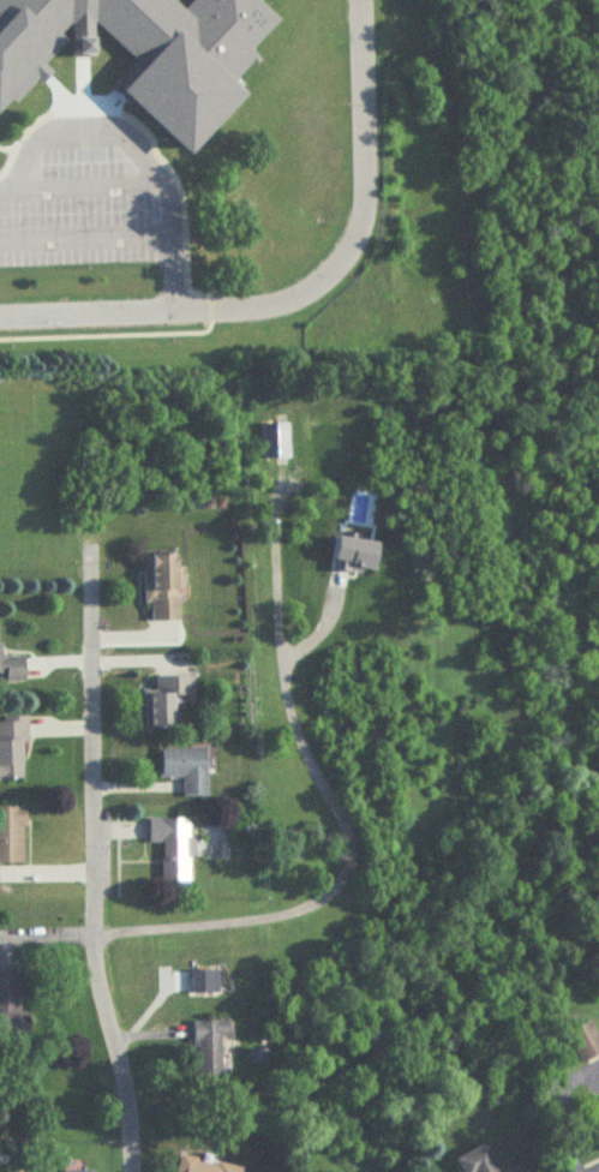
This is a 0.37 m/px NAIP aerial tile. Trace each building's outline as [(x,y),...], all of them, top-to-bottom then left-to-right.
[(23,96),(71,34),(77,61),(97,57),(90,24),(136,60),(111,93),(189,153),(289,22),(260,0),(197,0),(188,12),(173,0),(0,0),(0,101),(23,96)] [(262,460),(289,459),(288,425),(262,425),(262,460)] [(144,554),(144,606),(150,606),(150,622),(179,622),(178,553),(144,554)] [(6,675),(6,684),(26,683),(25,658),(1,659),(0,636),(0,675),(6,675)] [(143,692),(144,732),(183,731),(183,697),(192,697),(191,677),(155,678),(156,692),(143,692)] [(23,781),(21,744),(28,744),(28,718),(0,719),(0,781),(23,781)] [(159,779),(183,779),(183,798),(207,798),(207,750),(159,750),(159,779)] [(24,865),(24,808),(0,808),(0,865),(24,865)] [(190,883),(191,821),(149,820),(148,845),(161,846),(161,882),(190,883)] [(28,1031),(28,1014),(19,1014),(18,973),(0,974),(0,1031),(28,1031)] [(581,1065),(598,1056),(598,1038),(591,1021),(566,1033),(581,1065)] [(194,1023),(194,1083),(222,1083),(221,1038),(230,1038),(230,1022),(194,1023)] [(487,1145),(456,1160),(462,1171),(501,1171),(487,1145)] [(243,1169),(179,1155),(175,1171),(242,1171),(243,1169)]
